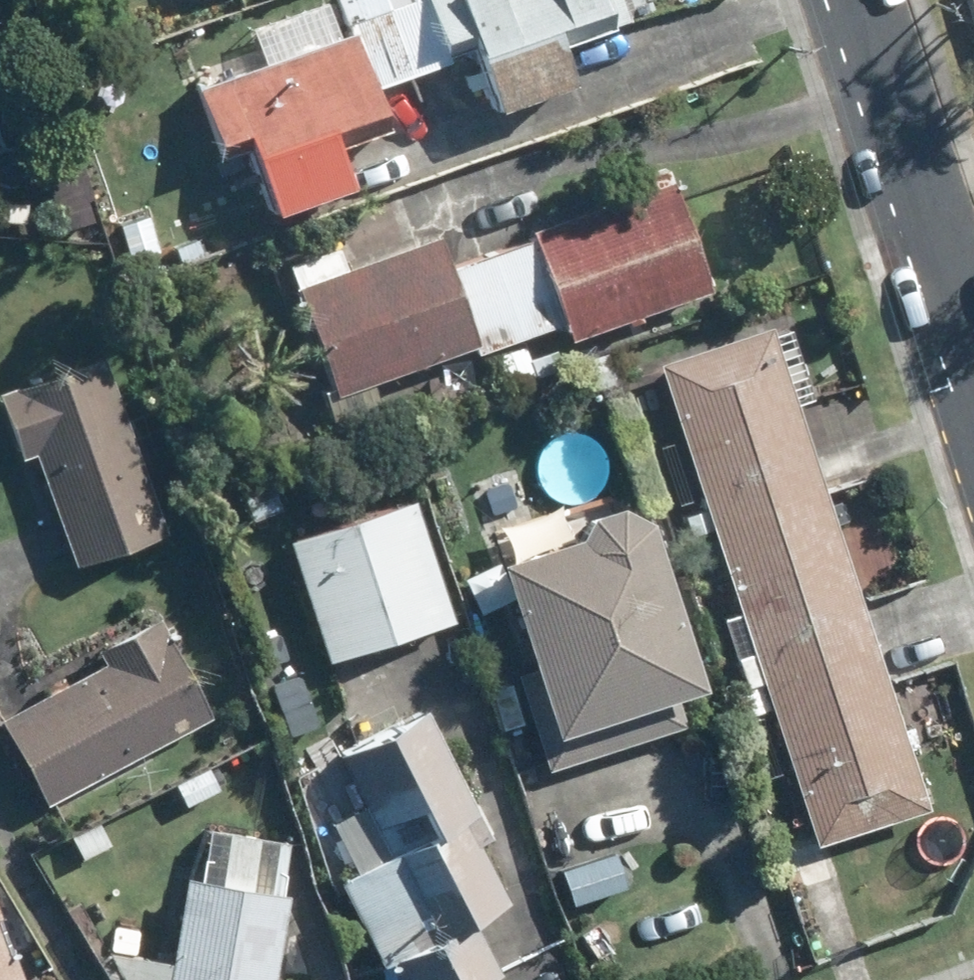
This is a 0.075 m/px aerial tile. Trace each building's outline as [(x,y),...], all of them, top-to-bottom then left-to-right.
[(370,85),(445,59),(424,0),(340,0),(370,85)] [(468,44),(475,65),(481,82),(491,109),(573,81),(559,41),(626,17),(621,0),(426,0),(444,52),(468,44)] [(382,128),(347,30),(260,62),(194,86),(218,155),(246,145),(266,204),(346,178),(334,145),(382,128)] [(538,240),(493,256),(522,341),(568,324),(574,339),(710,292),(668,169),(628,183),(633,199),(534,231),(538,240)] [(146,216),(104,231),(118,270),(160,254),(146,216)] [(522,341),(493,256),(449,271),(440,241),(347,274),(339,250),(294,266),(339,399),(326,404),(332,420),(381,403),(374,384),(475,350),(477,356),(522,341)] [(798,406),(817,399),(796,339),(777,347),(771,330),(660,367),(714,532),(828,494),(798,406)] [(103,362),(1,400),(23,460),(36,455),(77,566),(166,534),(103,362)] [(742,614),(726,619),(749,691),(736,695),(744,719),(773,709),(886,671),(849,564),(860,560),(853,539),(844,542),(828,494),(714,532),(742,614)] [(408,500),(285,539),(323,658),(445,619),(408,500)] [(501,568),(533,671),(512,676),(543,771),(683,728),(674,698),(700,690),(651,529),(615,511),(594,518),(580,543),(501,568)] [(98,654),(105,668),(4,722),(49,806),(212,718),(160,621),(98,654)] [(886,671),(773,709),(819,846),(930,809),(908,747),(919,743),(913,728),(905,731),(886,671)] [(512,685),(492,692),(506,734),(526,727),(512,685)] [(336,880),(389,979),(483,979),(495,973),(467,920),(505,900),(471,840),(483,833),(417,710),(333,754),(386,853),(336,880)] [(209,769),(174,786),(185,810),(220,792),(209,769)] [(100,826),(74,840),(85,861),(112,847),(100,826)] [(173,979),(276,979),(286,897),(283,897),(290,844),(209,832),(202,884),(186,882),(173,979)] [(795,857),(809,892),(833,882),(819,847),(795,857)] [(140,935),(116,928),(111,952),(135,958),(140,935)] [(12,959),(6,960),(0,946),(0,979),(20,979),(12,959)]
